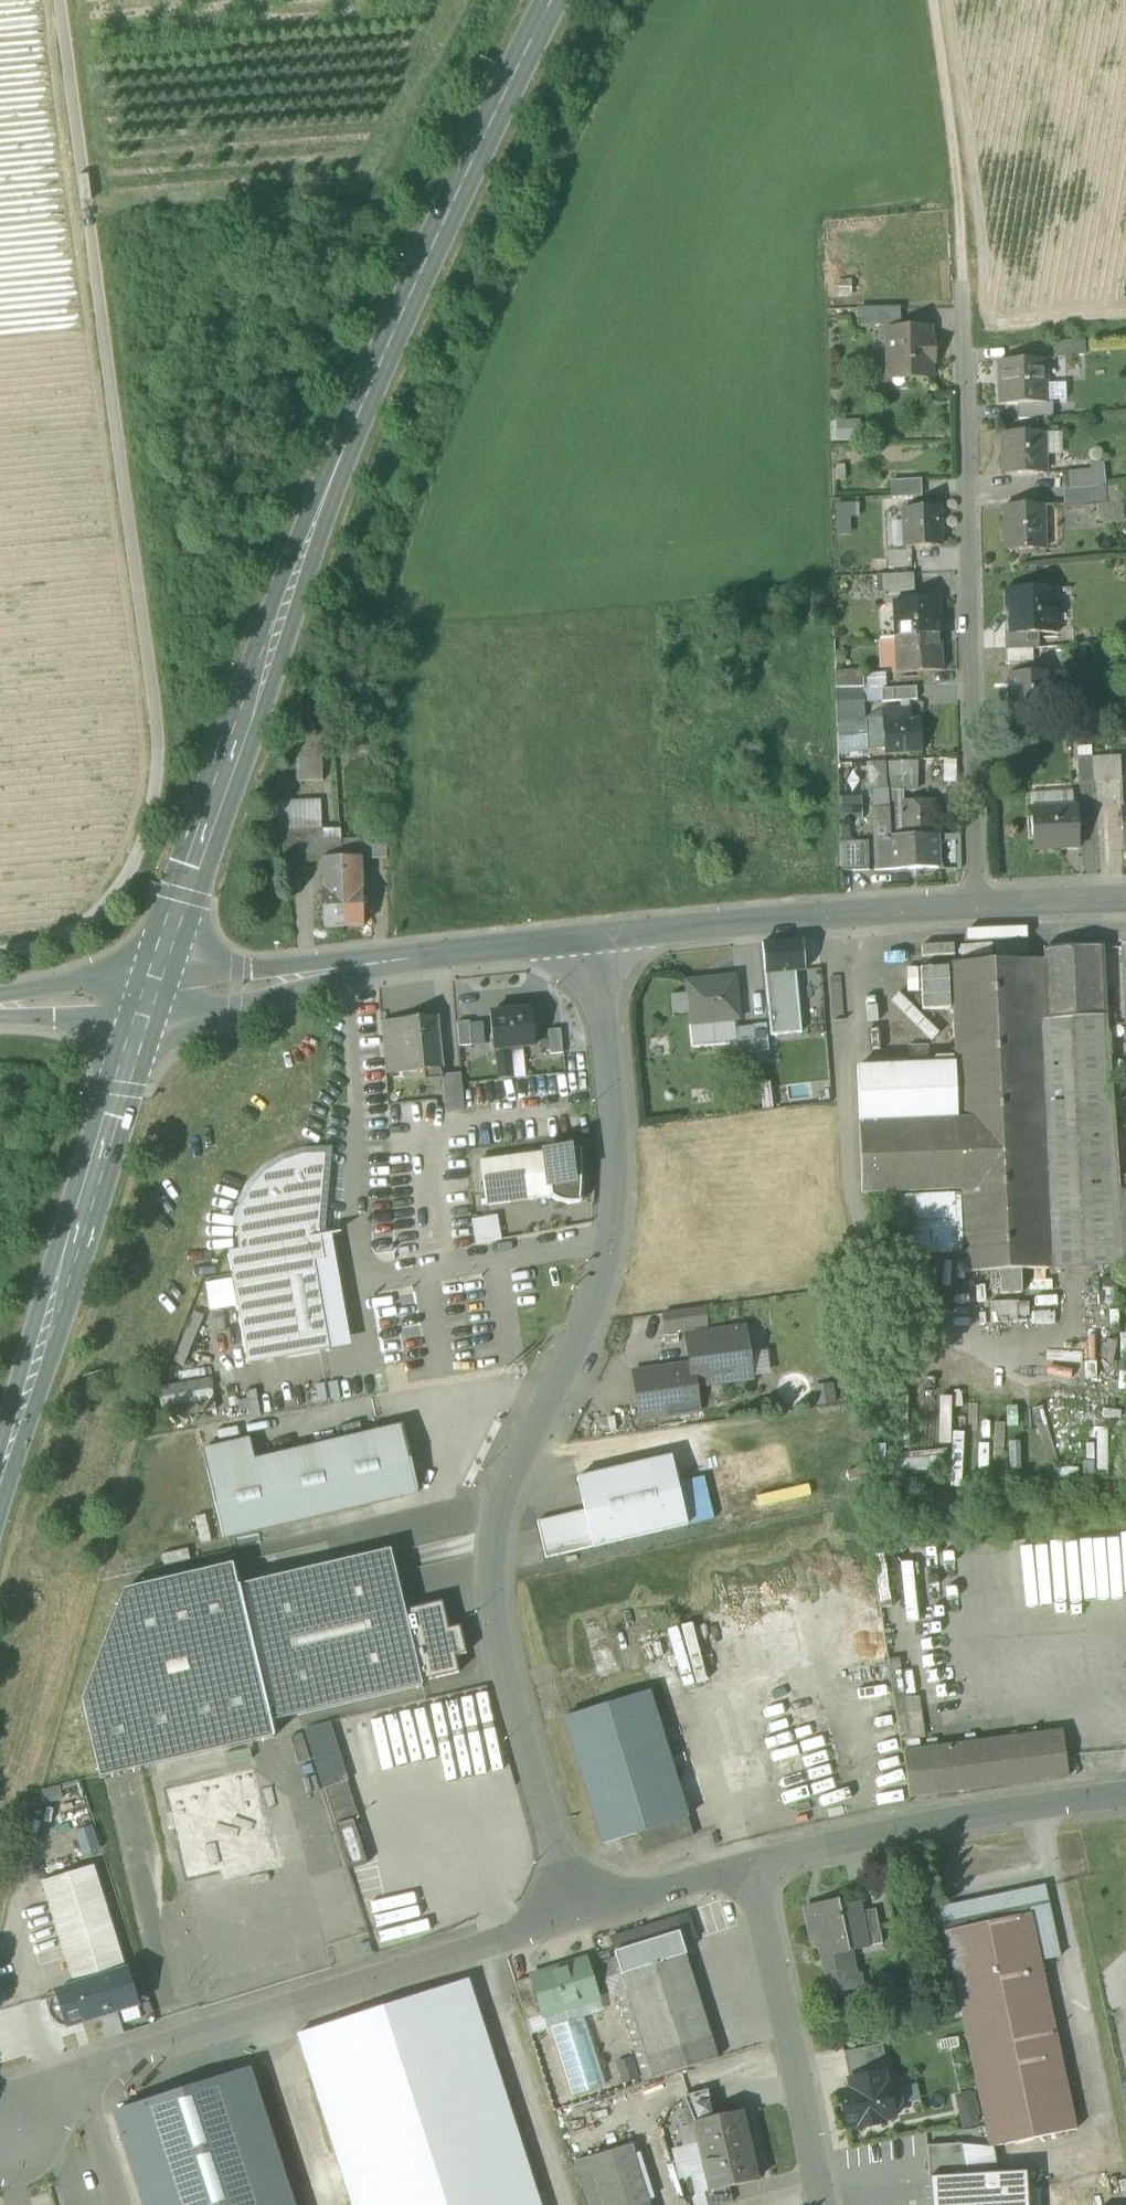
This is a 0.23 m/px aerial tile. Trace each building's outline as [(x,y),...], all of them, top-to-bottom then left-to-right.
[(859,308),(859,324),(899,323),(898,307),(859,308)] [(910,371),(910,377),(929,376),(929,361),(933,356),(933,345),(929,341),(928,329),(892,330),(888,330),(889,371),(910,371)] [(1052,342),(1053,357),(1084,354),(1083,339),(1052,342)] [(1043,403),(1043,400),(1043,385),(1042,364),(1024,364),(1024,360),(1000,361),(1002,404),(1017,404),(1043,403)] [(1064,384),(1043,385),(1043,400),(1064,399),(1064,384)] [(1052,403),(1043,403),(1017,404),(1018,419),(1052,417),(1052,403)] [(835,420),(836,441),(860,440),(859,419),(835,420)] [(1003,432),(1004,474),(1043,473),(1043,456),(1042,431),(1003,432)] [(1061,431),(1042,431),(1043,456),(1061,455),(1061,431)] [(1091,469),(1092,487),(1105,486),(1103,463),(1090,464),(1091,469)] [(836,465),(837,480),(845,480),(844,465),(836,465)] [(1061,472),(1062,489),(1092,487),(1091,469),(1061,472)] [(891,481),(891,497),(921,496),(920,480),(891,481)] [(1122,485),(1105,486),(1092,487),(1093,505),(1097,504),(1113,503),(1114,521),(1124,521),(1122,485)] [(1093,505),(1092,487),(1062,489),(1063,507),(1093,505)] [(835,503),(836,535),(850,534),(850,517),(857,516),(856,503),(835,503)] [(1098,523),(1114,521),(1113,503),(1097,504),(1098,523)] [(1005,506),(1006,550),(1042,549),(1041,505),(1005,506)] [(904,522),(905,547),(940,546),(938,508),(903,509),(904,522)] [(892,548),(905,547),(904,522),(892,523),(892,548)] [(882,574),(883,602),(892,602),(914,601),(913,573),(882,574)] [(1011,612),(1012,633),(1038,633),(1055,632),(1055,609),(1050,609),(1050,588),(1006,589),(1007,612),(1011,612)] [(892,602),(894,637),(938,635),(936,599),(914,601),(892,602)] [(1005,633),(1005,649),(1032,648),(1033,648),(1039,648),(1038,633),(1012,633),(1005,633)] [(939,670),(938,635),(894,637),(896,672),(939,670)] [(1032,663),(1032,648),(1005,649),(1005,664),(1032,663)] [(834,669),(835,688),(840,688),(860,688),(863,688),(863,687),(863,674),(862,669),(834,669)] [(863,687),(863,688),(881,687),(887,686),(886,673),(863,674),(863,687)] [(1052,688),(1049,688),(1046,688),(1046,673),(1012,674),(1012,689),(1010,689),(1010,714),(1049,713),(1053,712),(1053,711),(1067,711),(1071,709),(1073,706),(1073,701),(1070,698),(1067,697),(1066,688),(1052,688)] [(881,702),(881,689),(881,687),(863,688),(863,702),(881,702)] [(881,689),(881,702),(917,699),(916,687),(881,689)] [(835,689),(836,718),(861,717),(860,688),(840,688),(835,688),(835,689)] [(884,718),(886,752),(921,751),(919,720),(910,721),(909,709),(882,710),(883,718),(884,718)] [(863,716),(861,717),(836,718),(837,755),(886,752),(884,718),(883,718),(868,718),(863,718),(863,716)] [(296,736),(296,781),(322,781),(322,735),(296,736)] [(1077,758),(1091,757),(1091,745),(1076,746),(1077,758)] [(1119,756),(1091,757),(1092,781),(1121,780),(1119,756)] [(1078,782),(1092,781),(1091,757),(1077,758),(1078,782)] [(886,762),(887,776),(911,776),(918,775),(917,759),(886,760),(886,762)] [(868,789),(888,788),(888,783),(887,776),(886,762),(867,762),(868,789)] [(888,783),(888,788),(902,788),(911,788),(911,776),(887,776),(888,783)] [(889,812),(891,835),(935,834),(933,800),(903,801),(902,788),(888,788),(888,795),(889,812)] [(1030,793),(1031,808),(1046,808),(1076,806),(1075,790),(1030,793)] [(876,835),(882,835),(880,812),(889,812),(888,795),(870,797),(872,835),(876,835)] [(842,796),(842,820),(861,819),(861,796),(842,796)] [(268,803),(272,832),(293,831),(311,830),(322,830),(321,801),(268,803)] [(1076,806),(1046,808),(1031,808),(1033,849),(1078,847),(1076,806)] [(891,835),(889,812),(880,812),(882,835),(891,835)] [(361,857),(361,859),(363,859),(386,859),(385,827),(358,827),(358,837),(361,837),(361,857)] [(322,830),(311,830),(313,860),(322,860),(321,840),(341,839),(341,838),(340,829),(322,830)] [(311,830),(293,831),(294,861),(313,860),(311,830)] [(276,862),(294,861),(293,831),(272,832),(276,862)] [(937,866),(935,834),(891,835),(882,835),(876,835),(877,868),(937,866)] [(961,863),(961,834),(952,834),(951,863),(961,863)] [(341,839),(342,858),(361,857),(361,837),(358,837),(341,838),(341,839)] [(344,926),(342,858),(341,839),(321,840),(322,860),(324,928),(344,927),(344,926)] [(839,842),(840,871),(869,869),(868,840),(839,842)] [(361,859),(361,857),(342,858),(344,926),(364,926),(361,859)] [(762,943),(764,974),(795,971),(805,970),(802,939),(762,943)] [(951,963),(956,1063),(959,1120),(859,1124),(858,1124),(861,1194),(963,1190),(967,1273),(998,1271),(999,1294),(1021,1293),(1020,1270),(1049,1269),(1037,1020),(1106,1015),(1107,1015),(1103,945),(1044,948),(1044,959),(951,963)] [(920,969),(922,1010),(949,1009),(948,967),(920,969)] [(795,971),(764,974),(770,1034),(801,1032),(795,971)] [(689,1008),(691,1023),(737,1019),(739,1019),(734,977),(687,982),(687,990),(689,1008)] [(689,1008),(687,990),(670,991),(672,1010),(689,1008)] [(491,1012),(494,1050),(496,1050),(509,1049),(522,1047),(534,1046),(530,1008),(491,1012)] [(1037,1020),(1049,1269),(1125,1266),(1125,1256),(1120,1190),(1106,1015),(1037,1020)] [(403,1072),(404,1072),(443,1068),(438,1017),(399,1021),(403,1072)] [(737,1019),(691,1023),(693,1044),(737,1041),(735,1027),(738,1027),(737,1019)] [(459,1045),(472,1044),(470,1024),(470,1020),(457,1021),(459,1045)] [(382,1022),(386,1074),(403,1072),(399,1021),(383,1023),(383,1022),(382,1022)] [(470,1024),(472,1044),(484,1043),(483,1023),(470,1024)] [(765,1024),(752,1025),(755,1052),(768,1050),(765,1024)] [(737,1041),(739,1055),(755,1053),(755,1052),(752,1025),(738,1027),(735,1027),(737,1041)] [(548,1029),(550,1053),(563,1052),(560,1028),(548,1029)] [(509,1049),(512,1078),(525,1076),(522,1047),(509,1049)] [(496,1050),(498,1079),(512,1078),(509,1049),(496,1050)] [(857,1067),(859,1124),(959,1120),(956,1063),(857,1067)] [(443,1075),(445,1112),(464,1110),(461,1073),(443,1075)] [(479,1156),(480,1161),(546,1153),(545,1148),(479,1156)] [(550,1197),(557,1201),(565,1203),(573,1204),(580,1203),(582,1193),(582,1173),(582,1148),(546,1153),(551,1197),(550,1197)] [(480,1161),(486,1205),(550,1197),(551,1197),(546,1153),(480,1161)] [(228,1252),(248,1364),(329,1349),(314,1262),(324,1260),(320,1237),(318,1227),(325,1154),(303,1155),(283,1161),(266,1173),(252,1188),(242,1206),(237,1226),(238,1247),(239,1250),(228,1252)] [(896,1196),(899,1255),(962,1253),(960,1193),(896,1196)] [(472,1220),(476,1243),(502,1239),(497,1215),(472,1220)] [(314,1262),(329,1349),(350,1345),(331,1236),(320,1237),(324,1260),(314,1262)] [(990,1316),(1014,1319),(1016,1302),(991,1300),(990,1316)] [(664,1313),(666,1330),(705,1325),(703,1307),(664,1313)] [(692,1364),(694,1383),(750,1376),(747,1353),(743,1354),(740,1332),(744,1332),(744,1329),(687,1337),(691,1364),(692,1364)] [(747,1353),(750,1376),(769,1373),(766,1351),(747,1353)] [(634,1372),(640,1418),(698,1410),(694,1383),(692,1364),(691,1364),(634,1372)] [(209,1378),(158,1383),(161,1410),(212,1404),(209,1378)] [(813,1386),(815,1405),(835,1403),(832,1383),(813,1386)] [(381,1431),(381,1432),(253,1461),(248,1440),(203,1450),(223,1538),(396,1498),(419,1492),(403,1426),(381,1431)] [(577,1478),(585,1511),(537,1522),(546,1558),(593,1547),(688,1525),(678,1481),(672,1456),(577,1478)] [(678,1481),(688,1525),(715,1518),(705,1475),(678,1481)] [(390,1550),(239,1585),(271,1721),(422,1686),(421,1682),(459,1673),(455,1656),(466,1654),(460,1626),(458,1626),(459,1629),(449,1631),(449,1628),(442,1601),(404,1610),(390,1550)] [(896,1622),(914,1622),(911,1561),(893,1562),(896,1622)] [(275,1737),(271,1721),(239,1585),(237,1586),(232,1564),(124,1590),(82,1699),(100,1778),(144,1767),(275,1737)] [(692,1620),(663,1627),(677,1686),(706,1679),(692,1620)] [(687,1818),(649,1691),(564,1717),(603,1844),(641,1832),(646,1850),(692,1835),(693,1835),(688,1817),(687,1818)] [(918,1695),(904,1696),(905,1715),(920,1714),(918,1695)] [(305,1730),(321,1781),(346,1774),(330,1722),(305,1730)] [(904,1752),(909,1797),(910,1797),(910,1796),(1069,1776),(1063,1732),(905,1752),(904,1752),(903,1752),(904,1752)] [(278,1749),(275,1737),(144,1767),(186,1948),(273,1928),(317,1917),(308,1879),(288,1792),(278,1749)] [(305,1789),(294,1746),(278,1749),(288,1792),(305,1789)] [(324,1789),(336,1825),(359,1818),(348,1781),(324,1789)] [(47,1880),(93,1866),(85,1840),(39,1855),(47,1880)] [(75,1987),(75,1988),(126,1972),(93,1866),(47,1880),(42,1882),(75,1987)] [(326,1925),(314,1878),(308,1879),(317,1917),(273,1928),(274,1937),(326,1925)] [(944,1932),(990,2147),(993,2147),(1076,2129),(1041,1964),(1060,1960),(1045,1885),(939,1908),(944,1932)] [(822,1948),(832,1992),(863,1985),(860,1973),(855,1974),(847,1941),(865,1937),(867,1945),(868,1945),(861,1911),(858,1901),(839,1906),(838,1900),(821,1904),(822,1909),(807,1913),(814,1941),(822,1948)] [(861,1911),(868,1945),(883,1942),(875,1908),(861,1911)] [(612,1946),(614,1952),(679,1932),(682,1943),(697,1938),(689,1912),(618,1935),(612,1946)] [(712,2038),(685,1954),(686,1953),(682,1943),(679,1932),(614,1952),(621,1973),(622,1973),(622,1974),(628,1993),(648,2058),(712,2038)] [(541,2007),(542,2009),(544,2009),(562,2003),(564,2008),(597,1998),(586,1962),(554,1972),(554,1970),(531,1977),(536,1992),(541,2007)] [(58,2025),(65,2027),(71,2027),(82,2021),(116,2010),(119,2006),(135,2001),(126,1972),(75,1988),(75,1987),(69,1988),(61,1989),(55,1993),(50,1999),(48,2006),(49,2014),(52,2020),(58,2025)] [(514,1982),(526,2020),(539,2016),(532,1994),(536,1992),(531,1977),(514,1982)] [(353,2204),(537,2204),(466,1983),(299,2037),(353,2204)] [(643,2081),(654,2078),(628,1993),(617,1997),(643,2081)] [(544,2009),(542,2009),(544,2015),(547,2026),(550,2025),(584,2014),(601,2009),(597,1998),(564,2008),(562,2003),(544,2009)] [(584,2014),(550,2025),(572,2094),(606,2083),(584,2014)] [(539,2016),(526,2020),(530,2033),(547,2028),(547,2026),(544,2015),(539,2016)] [(648,2058),(654,2078),(717,2057),(712,2038),(648,2058)] [(883,2073),(888,2072),(881,2044),(844,2052),(848,2078),(883,2071),(883,2073)] [(144,2204),(292,2204),(249,2069),(114,2112),(144,2204)] [(885,2082),(883,2073),(883,2071),(848,2078),(849,2085),(847,2090),(839,2092),(847,2127),(857,2125),(858,2128),(884,2123),(883,2119),(894,2118),(893,2111),(896,2110),(900,2103),(898,2093),(891,2088),(888,2089),(887,2082),(885,2082)] [(971,2089),(953,2093),(962,2129),(980,2124),(971,2089)] [(685,2106),(707,2100),(704,2090),(682,2096),(685,2106)] [(681,2107),(685,2123),(688,2122),(699,2120),(698,2118),(711,2115),(707,2100),(685,2106),(681,2107)] [(699,2140),(702,2154),(749,2142),(740,2108),(711,2115),(698,2118),(699,2120),(703,2139),(699,2140)] [(699,2120),(688,2122),(685,2123),(677,2125),(682,2144),(699,2140),(703,2139),(699,2120)] [(702,2154),(699,2140),(682,2144),(671,2147),(678,2176),(681,2175),(706,2169),(702,2154)] [(757,2177),(749,2142),(702,2154),(706,2169),(711,2168),(715,2185),(716,2187),(728,2184),(757,2177)] [(962,2143),(927,2145),(929,2177),(968,2175),(962,2143)] [(990,2147),(962,2143),(968,2175),(999,2173),(993,2147),(990,2147)] [(604,2204),(649,2204),(629,2144),(588,2157),(604,2204)] [(588,2157),(574,2161),(588,2204),(604,2204),(588,2157)] [(715,2185),(711,2168),(706,2169),(681,2175),(686,2193),(691,2191),(702,2189),(715,2185)] [(930,2204),(1028,2204),(1026,2171),(999,2173),(968,2175),(929,2177),(930,2204)] [(706,2204),(707,2204),(708,2204),(732,2199),(728,2184),(716,2187),(715,2185),(702,2189),(706,2204)] [(702,2189),(691,2191),(694,2204),(706,2204),(702,2189)]
